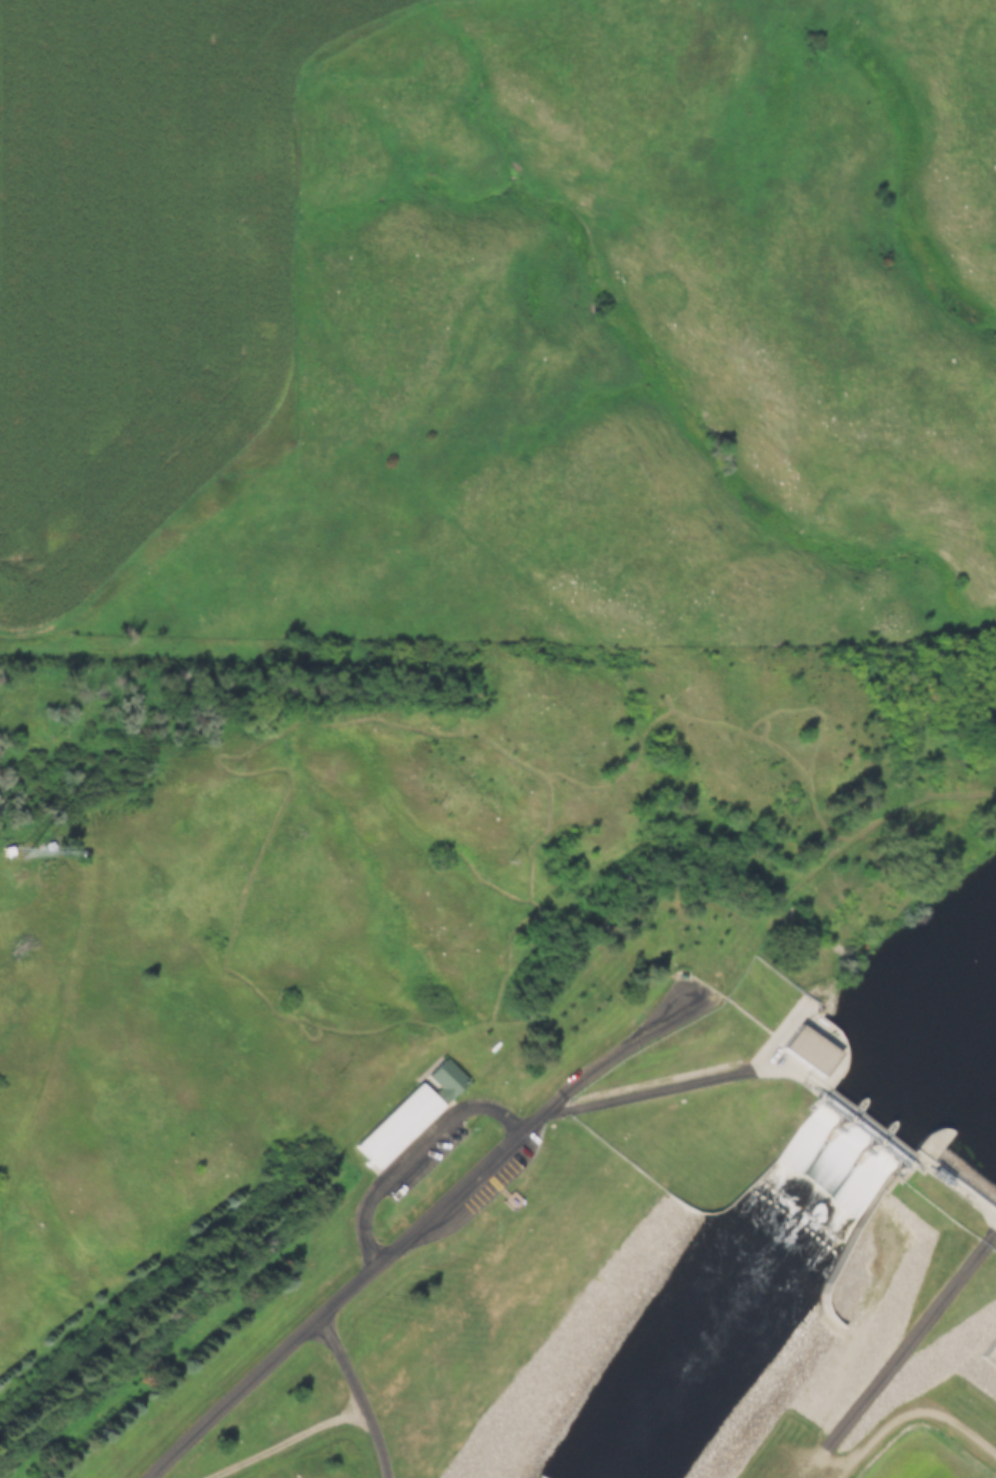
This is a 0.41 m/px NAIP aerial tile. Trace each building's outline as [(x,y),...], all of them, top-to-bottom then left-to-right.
[(470,1081),(447,1057),(353,1148),(376,1172),(470,1081)] [(514,1210),(523,1202),(513,1192),(505,1200),(514,1210)]
